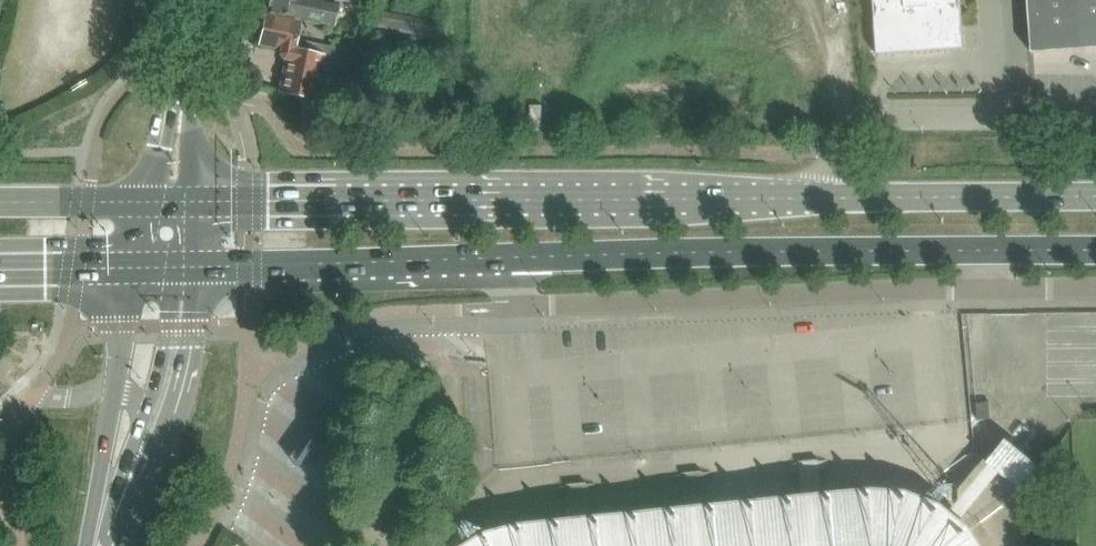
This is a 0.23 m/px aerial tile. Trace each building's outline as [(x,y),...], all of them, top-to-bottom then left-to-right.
[(267,12),(336,26),(340,5),(319,0),(269,0),(267,12)] [(954,49),(964,48),(961,0),(874,0),(878,54),(954,49)] [(1032,52),(1034,52),(1034,49),(1095,44),(1095,0),(1028,0),(1032,52)] [(378,15),(375,31),(431,43),(435,27),(378,15)] [(299,24),(266,17),(260,43),(281,47),(280,53),(284,59),(287,60),(279,93),(314,100),(323,56),(331,58),(333,48),(296,40),(296,39),(295,39),(299,24)] [(531,131),(542,132),(542,105),(531,105),(531,107),(531,131)] [(990,401),(977,402),(978,420),(991,419),(990,401)] [(990,496),(1007,473),(1035,494),(1056,467),(1016,437),(977,487),(990,496)] [(971,527),(935,496),(901,486),(868,484),(675,496),(677,507),(677,513),(678,517),(679,517),(679,518),(679,520),(681,545),(985,545),(971,527)] [(561,519),(559,508),(541,510),(521,512),(524,532),(522,532),(522,534),(497,540),(491,541),(491,540),(489,541),(489,542),(484,545),(681,545),(679,520),(679,518),(679,517),(678,517),(677,513),(677,507),(675,496),(599,504),(600,515),(590,516),(570,518),(561,519)]
